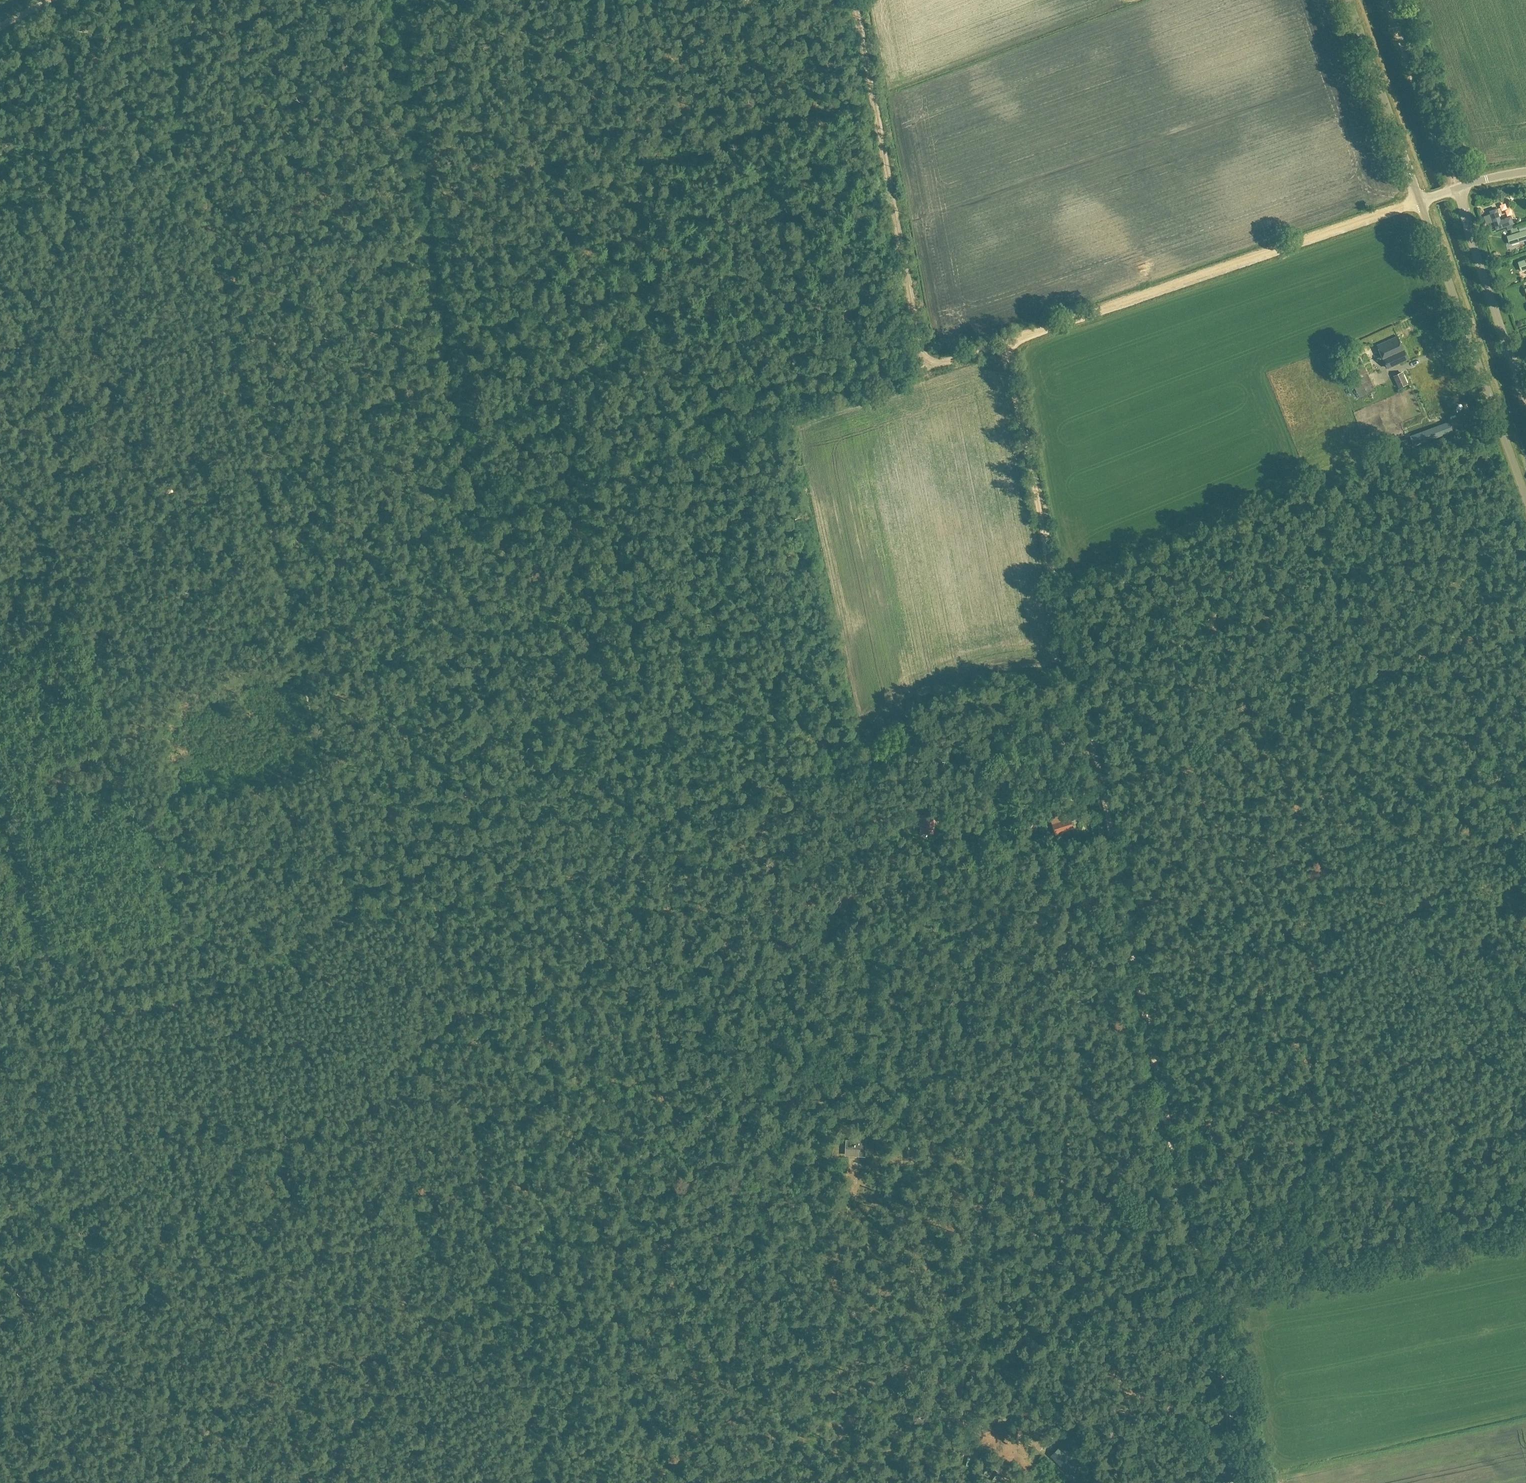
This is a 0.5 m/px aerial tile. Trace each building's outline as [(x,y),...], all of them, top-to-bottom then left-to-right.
[(1513,224),(1510,216),(1500,220),(1496,209),(1489,211),(1496,230),(1513,224)] [(1511,245),(1525,239),(1525,229),(1508,235),(1511,245)] [(1397,337),(1377,346),(1388,368),(1408,359),(1397,337)] [(1406,384),(1402,373),(1394,376),(1399,387),(1406,384)] [(1360,389),(1364,401),(1380,396),(1376,384),(1360,389)] [(1453,432),(1450,424),(1449,423),(1435,429),(1434,428),(1411,436),(1415,446),(1453,432)] [(998,790),(1008,785),(1003,774),(993,779),(998,790)] [(1053,810),(1051,803),(1044,805),(1046,812),(1053,810)] [(921,815),(920,832),(933,833),(935,817),(921,815)] [(1073,829),(1070,817),(1058,821),(1061,832),(1073,829)] [(1525,1119),(1525,1118),(1524,1114),(1518,1118),(1520,1122),(1525,1119)] [(866,1141),(846,1140),(845,1156),(865,1157),(866,1141)] [(1069,1475),(1078,1467),(1059,1447),(1050,1456),(1069,1475)]
